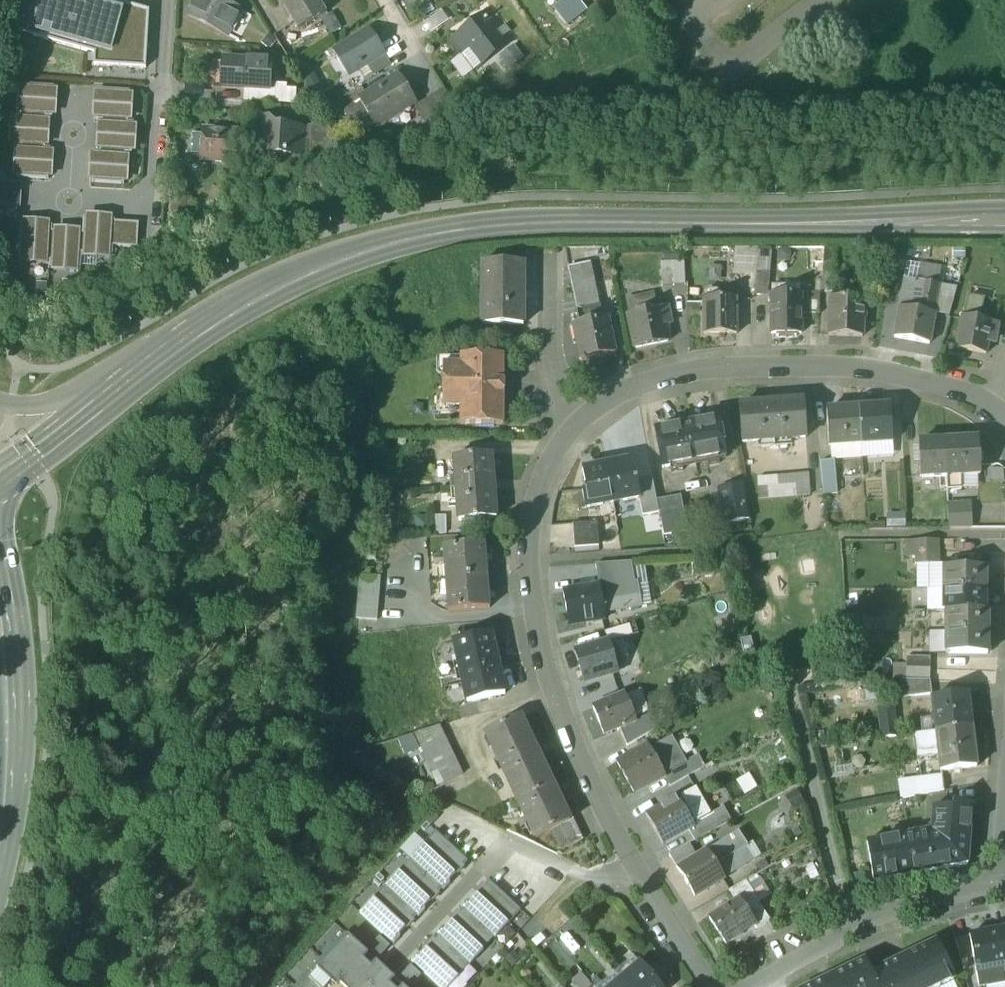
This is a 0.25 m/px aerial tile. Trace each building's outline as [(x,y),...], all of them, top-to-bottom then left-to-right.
[(150,11),(111,1),(111,0),(26,0),(19,27),(35,31),(34,37),(95,53),(94,65),(147,69),(150,11)] [(223,0),(195,0),(188,13),(228,34),(241,9),(223,0)] [(319,0),(293,0),(284,6),(299,30),(326,13),(319,0)] [(554,6),(567,25),(589,11),(582,0),(564,0),(554,6)] [(506,46),(483,17),(462,33),(485,62),(506,46)] [(369,30),(337,50),(350,72),(383,53),(369,30)] [(271,62),(227,59),(225,87),(269,90),(271,62)] [(398,77),(360,100),(375,125),(413,102),(398,77)] [(53,117),(54,89),(18,87),(17,116),(47,117),(53,117)] [(132,91),(98,90),(97,120),(103,121),(131,122),(132,91)] [(443,93),(417,109),(431,131),(457,115),(443,93)] [(361,134),(375,125),(360,100),(346,109),(361,134)] [(46,147),(47,117),(17,116),(12,115),(12,146),(18,147),(46,147)] [(304,130),(282,128),(280,126),(273,125),(270,120),(265,120),(261,123),(259,157),(271,158),(271,153),(302,155),(304,130)] [(131,122),(103,121),(102,153),(133,155),(135,122),(131,122)] [(237,134),(203,132),(202,159),(235,161),(236,146),(239,144),(239,140),(236,137),(237,134)] [(46,147),(18,147),(17,179),(49,180),(50,148),(46,147)] [(129,154),(94,153),(93,183),(127,185),(129,154)] [(114,220),(83,219),(82,234),(81,255),(113,257),(113,247),(114,223),(114,220)] [(138,224),(114,223),(113,247),(137,248),(138,224)] [(50,227),(21,226),(20,262),(49,263),(50,232),(50,227)] [(82,234),(50,232),(49,263),(49,268),(81,269),(81,255),(82,234)] [(836,248),(824,247),(823,271),(834,272),(836,248)] [(771,248),(758,248),(756,274),(769,275),(771,248)] [(685,261),(673,262),(674,285),(686,285),(685,261)] [(673,262),(661,263),(662,286),(674,285),(673,262)] [(524,264),(482,263),(482,325),(523,325),(524,264)] [(600,307),(590,263),(568,268),(577,312),(600,307)] [(941,270),(923,267),(920,282),(939,285),(941,270)] [(920,282),(905,279),(905,280),(906,280),(901,308),(934,314),(939,285),(920,282)] [(792,287),(792,285),(778,285),(777,295),(801,295),(801,287),(792,287)] [(720,294),(717,291),(708,291),(706,294),(705,299),(703,299),(704,334),(737,334),(736,299),(721,299),(720,294)] [(866,299),(845,299),(845,294),(834,294),(833,298),(831,298),(830,335),(862,336),(863,320),(865,320),(866,299)] [(654,295),(627,301),(630,315),(656,309),(654,295)] [(801,334),(801,295),(777,295),(771,295),(771,334),(776,334),(776,336),(796,336),(796,334),(801,334)] [(983,299),(969,297),(965,318),(979,321),(983,299)] [(600,307),(577,312),(580,323),(602,318),(600,307)] [(630,315),(629,315),(636,348),(668,342),(665,326),(671,324),(667,307),(656,309),(630,315)] [(901,308),(895,337),(929,344),(935,314),(934,314),(901,308)] [(580,323),(574,325),(581,360),(615,353),(607,317),(602,318),(580,323)] [(965,318),(963,318),(957,349),(985,354),(988,340),(995,341),(998,324),(979,321),(965,318)] [(503,357),(460,357),(460,365),(442,365),(442,409),(460,409),(460,426),(503,426),(503,357)] [(803,401),(740,405),(743,442),(806,438),(803,401)] [(890,406),(859,408),(861,444),(893,442),(890,406)] [(859,408),(827,410),(829,446),(861,444),(859,408)] [(725,456),(718,418),(656,430),(663,468),(725,456)] [(980,439),(945,440),(947,476),(962,475),(981,474),(980,439)] [(945,440),(919,441),(920,477),(947,476),(945,440)] [(491,456),(454,459),(459,521),(496,518),(491,456)] [(629,461),(605,466),(612,503),(640,498),(637,480),(633,481),(629,461)] [(834,461),(820,462),(823,494),(837,493),(834,461)] [(605,466),(584,470),(587,489),(583,491),(586,509),(612,503),(605,466)] [(809,474),(758,478),(759,499),(810,495),(809,474)] [(962,475),(947,476),(948,489),(962,489),(962,475)] [(743,484),(719,488),(726,524),(750,519),(743,484)] [(681,496),(657,500),(664,535),(688,531),(681,496)] [(972,502),(948,503),(949,526),(973,526),(972,502)] [(597,524),(572,525),(574,550),(598,548),(597,524)] [(939,539),(916,539),(916,552),(939,552),(939,539)] [(485,544),(444,548),(446,580),(486,577),(485,544)] [(939,563),(939,552),(916,552),(916,563),(939,563)] [(630,559),(595,565),(599,586),(600,592),(635,586),(630,559)] [(985,569),(946,568),(945,590),(982,590),(982,580),(985,581),(985,569)] [(381,577),(360,576),(356,619),(377,620),(381,577)] [(486,577),(446,580),(449,611),(489,608),(486,577)] [(599,586),(564,592),(569,625),(604,619),(599,586)] [(635,586),(600,592),(604,612),(638,606),(635,586)] [(982,590),(945,590),(945,610),(948,610),(984,610),(985,599),(982,598),(982,590)] [(984,610),(948,610),(948,632),(986,633),(986,625),(988,625),(988,611),(984,610)] [(629,625),(605,632),(608,642),(609,642),(621,639),(632,635),(629,625)] [(986,633),(948,632),(947,655),(988,655),(988,642),(986,642),(986,633)] [(491,633),(454,641),(468,702),(504,694),(491,633)] [(751,638),(741,640),(744,655),(754,653),(751,638)] [(621,639),(609,642),(614,660),(627,656),(621,639)] [(401,641),(382,644),(383,654),(403,650),(401,641)] [(608,642),(575,652),(584,683),(618,672),(614,660),(609,642),(608,642)] [(403,650),(383,654),(385,663),(405,660),(403,650)] [(931,657),(907,657),(907,667),(930,668),(931,657)] [(930,668),(907,667),(906,680),(930,681),(930,668)] [(906,680),(902,680),(903,698),(932,695),(930,681),(906,680)] [(968,694),(932,699),(936,732),(972,728),(968,694)] [(626,697),(594,709),(604,735),(620,728),(619,728),(632,723),(636,722),(626,697)] [(893,707),(879,709),(882,739),(896,737),(893,707)] [(636,722),(632,723),(620,728),(627,746),(658,728),(653,715),(636,722)] [(554,788),(522,720),(488,735),(520,804),(554,788)] [(461,776),(437,727),(414,734),(440,786),(461,776)] [(972,728),(936,732),(939,755),(941,772),(977,767),(972,728)] [(936,732),(915,735),(918,758),(939,755),(936,732)] [(671,739),(650,750),(664,775),(685,764),(671,739)] [(648,747),(617,763),(634,793),(664,777),(664,775),(650,750),(648,747)] [(699,756),(685,764),(664,775),(664,777),(670,787),(705,767),(699,756)] [(942,776),(914,779),(916,796),(944,791),(942,776)] [(914,779),(900,781),(902,799),(916,796),(914,779)] [(554,788),(520,804),(537,838),(554,830),(570,823),(554,788)] [(678,798),(677,798),(692,825),(710,815),(695,788),(678,798)] [(677,797),(646,815),(663,845),(688,830),(694,827),(692,825),(677,798),(678,798),(677,797)] [(973,805),(952,803),(952,809),(933,807),(931,830),(906,835),(909,855),(912,854),(914,873),(968,864),(973,805)] [(710,815),(692,825),(694,827),(688,830),(695,841),(731,821),(724,807),(710,815)] [(570,823),(554,830),(563,850),(583,841),(574,821),(570,823)] [(374,899),(360,914),(393,945),(400,938),(399,936),(417,917),(418,918),(426,910),(424,909),(442,889),(443,891),(451,883),(449,882),(468,862),(436,832),(410,860),(416,865),(405,878),(399,872),(384,887),(391,893),(380,904),(374,899)] [(738,832),(707,852),(716,866),(738,852),(747,846),(738,832)] [(906,835),(867,842),(875,880),(914,873),(912,854),(909,855),(906,835)] [(688,845),(670,856),(678,869),(696,858),(688,845)] [(707,852),(707,851),(696,858),(678,869),(695,896),(724,878),(716,866),(707,852)] [(738,852),(716,866),(724,878),(746,864),(738,852)] [(412,961),(440,986),(450,986),(458,978),(454,973),(465,961),(470,966),(484,951),(479,947),(490,934),(495,939),(520,912),(489,882),(471,902),(469,900),(462,908),(464,910),(446,929),(444,928),(437,935),(438,937),(421,956),(419,954),(412,961)] [(757,901),(745,882),(729,891),(736,901),(739,899),(745,909),(757,901)] [(736,901),(709,919),(727,945),(755,926),(756,926),(745,909),(739,899),(736,901)] [(757,901),(745,909),(756,926),(755,926),(757,929),(770,920),(757,901)] [(971,936),(974,956),(979,986),(1004,981),(1004,930),(971,936)] [(386,971),(344,934),(296,986),(403,986),(386,971)] [(971,936),(956,939),(962,959),(974,956),(971,936)] [(871,975),(877,986),(935,986),(953,978),(936,943),(871,975)] [(615,986),(661,986),(639,962),(637,963),(638,964),(620,980),(621,982),(615,986)] [(812,986),(877,986),(871,975),(865,962),(812,986)]
